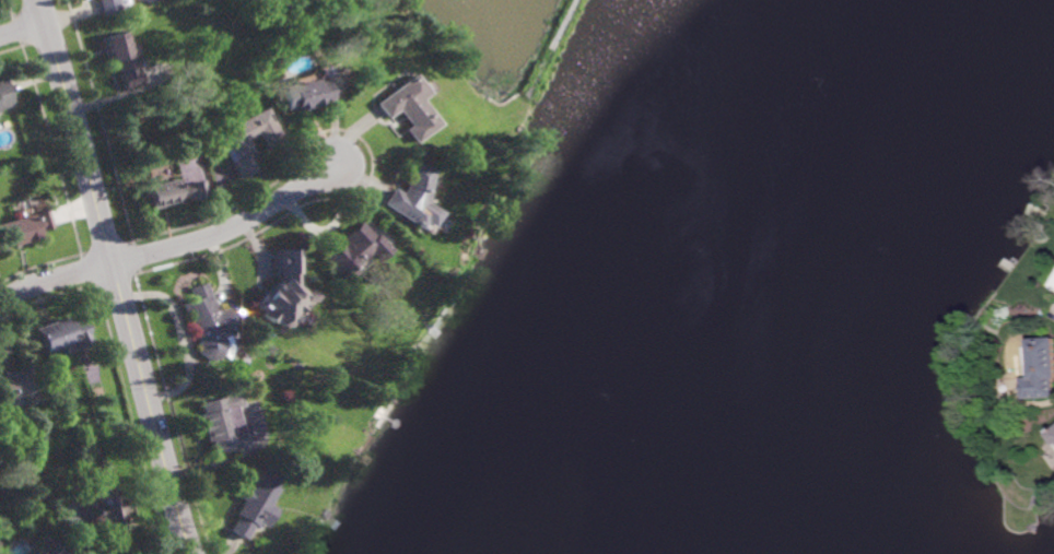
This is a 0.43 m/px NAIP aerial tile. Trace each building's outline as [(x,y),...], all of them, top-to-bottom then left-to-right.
[(98,16),(93,0),(112,0),(115,11),(98,16)] [(127,49),(134,47),(142,70),(139,71),(143,86),(125,93),(115,62),(107,64),(98,39),(121,32),(127,49)] [(425,96),(418,102),(436,127),(411,145),(401,132),(406,128),(394,113),(384,120),(372,106),(411,76),(425,96)] [(11,105),(0,108),(0,79),(2,79),(11,105)] [(312,86),(323,83),(328,102),(318,105),(318,107),(293,115),(292,110),(283,113),(277,90),(288,87),(288,89),(311,82),(312,86)] [(283,142),(266,151),(259,137),(248,142),(255,154),(249,156),(257,170),(239,179),(232,165),(233,164),(226,152),(225,153),(216,135),(267,109),(283,142)] [(421,205),(437,216),(428,231),(421,226),(417,232),(378,205),(389,190),(397,196),(400,190),(406,165),(429,170),(421,205)] [(208,198),(190,202),(189,198),(178,200),(179,204),(151,211),(147,188),(174,181),(176,188),(203,181),(208,198)] [(38,236),(0,247),(0,221),(11,217),(12,222),(21,220),(19,212),(27,210),(28,212),(34,211),(35,215),(47,211),(51,225),(37,229),(38,236)] [(367,237),(372,233),(387,248),(373,261),(365,252),(337,279),(326,267),(328,264),(318,255),(328,246),(331,250),(342,240),(339,236),(354,222),(367,237)] [(297,271),(292,271),(292,283),(298,288),(307,287),(308,298),(307,298),(307,299),(283,328),(272,319),(270,322),(260,314),(264,310),(260,308),(259,309),(255,306),(257,304),(254,302),(267,285),(269,287),(277,278),(277,271),(274,271),(274,247),(297,247),(297,271)] [(219,310),(229,306),(235,322),(226,327),(229,334),(222,337),(224,339),(225,346),(222,354),(216,358),(209,359),(202,356),(198,351),(196,343),(198,339),(184,304),(195,299),(190,288),(207,282),(219,310)] [(67,322),(81,317),(91,343),(61,353),(58,344),(40,350),(33,328),(65,316),(67,322)] [(1032,337),(1053,335),(1053,376),(1053,396),(1026,398),(1026,397),(1024,380),(1023,376),(1024,376),(1028,376),(1035,376),(1034,363),(1033,354),(1032,337)] [(32,402),(0,404),(0,371),(15,369),(15,364),(27,363),(27,370),(30,370),(32,402)] [(245,445),(213,453),(209,440),(206,440),(198,413),(202,412),(199,402),(238,391),(242,404),(235,406),(245,445)] [(42,456),(38,453),(38,449),(40,446),(45,445),(48,448),(49,452),(46,456),(42,456)] [(273,486),(277,488),(254,527),(251,524),(243,539),(227,530),(236,516),(234,515),(243,499),(238,497),(244,488),(247,491),(256,476),(258,479),(267,464),(282,473),(273,486)] [(120,499),(126,498),(129,511),(122,512),(126,527),(125,528),(130,549),(110,553),(102,518),(97,519),(94,505),(98,504),(95,492),(117,487),(120,499)] [(47,538),(63,553),(31,553),(37,549),(47,538)]
